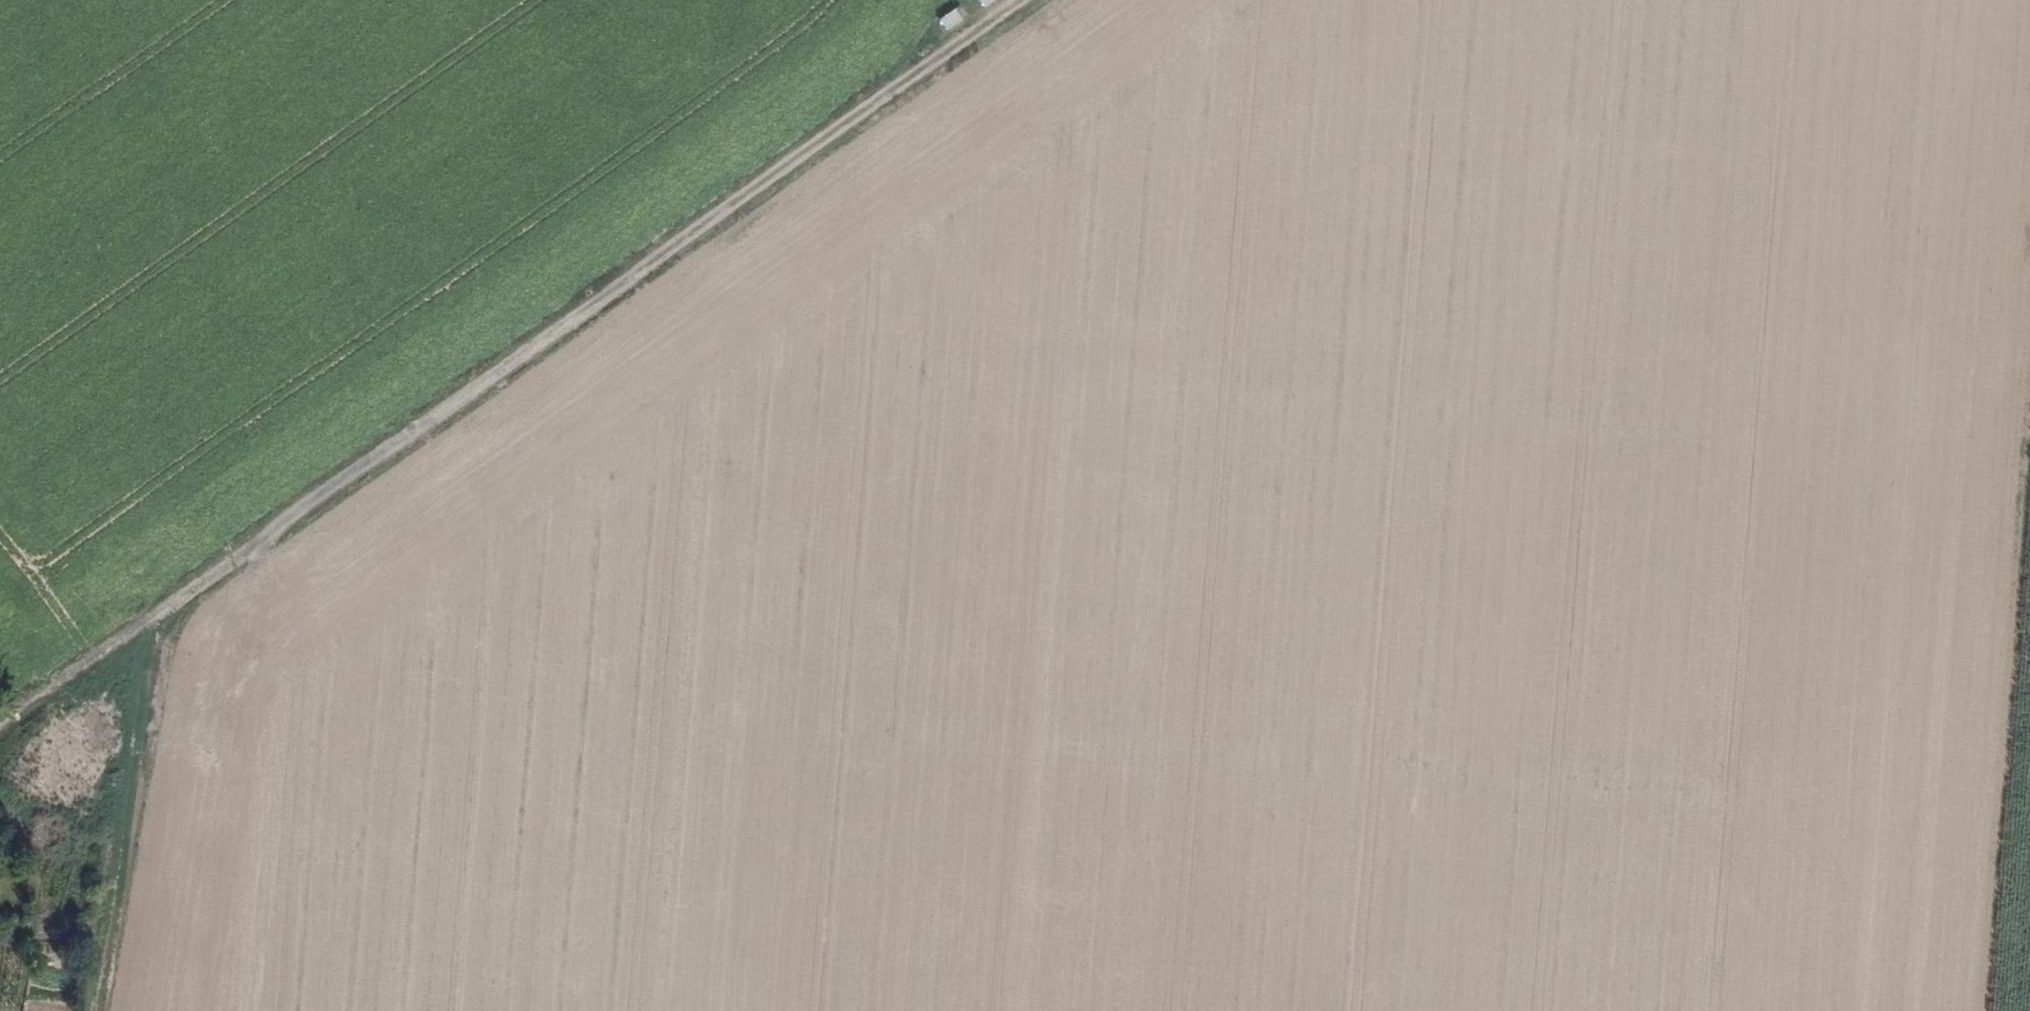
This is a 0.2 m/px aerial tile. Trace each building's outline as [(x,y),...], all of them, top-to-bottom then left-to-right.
[(987,8),(998,0),(981,0),(987,8)] [(949,31),(965,21),(958,10),(942,20),(949,31)]
